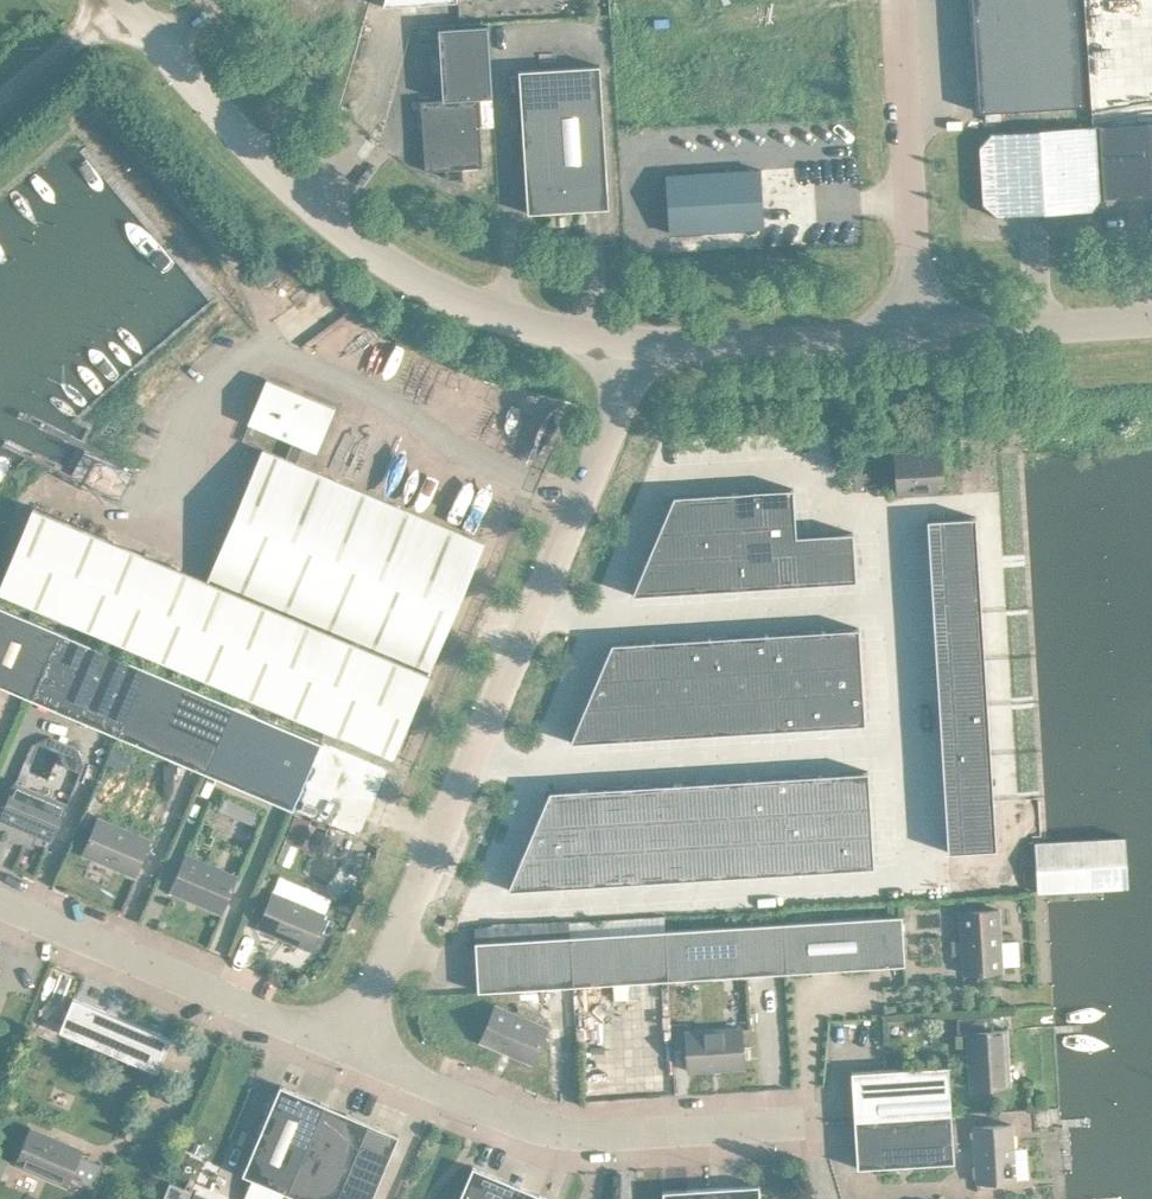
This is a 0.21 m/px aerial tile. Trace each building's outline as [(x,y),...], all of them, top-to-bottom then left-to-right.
[(973,51),(1079,44),(1077,0),(982,0),(970,1),(973,51)] [(444,167),(461,170),(460,157),(480,156),(475,86),(490,85),(485,14),(437,17),(442,88),(419,90),(423,159),(443,158),(444,167)] [(1079,44),(973,51),(976,101),(1082,95),(1079,44)] [(517,59),(526,202),(607,197),(598,54),(517,59)] [(1097,115),(1102,186),(1151,183),(1151,111),(1097,115)] [(1102,186),(1097,115),(989,122),(977,134),(981,195),(994,205),(1091,199),(1102,186)] [(663,165),(667,222),(762,216),(759,159),(663,165)] [(291,429),(283,448),(293,452),(301,433),(313,438),(330,398),(264,370),(247,410),(291,429)] [(0,568),(0,579),(389,744),(424,662),(480,531),(293,452),(283,448),(261,439),(205,569),(31,496),(0,568)] [(892,443),(894,485),(934,482),(933,471),(940,470),(938,440),(892,443)] [(790,478),(671,485),(630,584),(853,570),(850,521),(793,525),(790,478)] [(973,506),(925,509),(946,841),(993,838),(973,506)] [(27,687),(56,619),(0,596),(0,675),(27,687)] [(609,633),(568,730),(862,712),(856,618),(609,633)] [(27,687),(114,723),(143,656),(56,619),(27,687)] [(114,723),(202,761),(230,693),(143,656),(114,723)] [(202,761),(289,798),(318,730),(230,693),(202,761)] [(112,737),(105,753),(123,761),(130,744),(112,737)] [(865,761),(545,780),(503,879),(870,856),(865,761)] [(0,800),(0,808),(49,829),(64,793),(12,771),(0,800)] [(293,804),(283,828),(297,834),(307,810),(293,804)] [(80,842),(132,864),(147,828),(95,806),(80,842)] [(168,879),(219,901),(235,865),(183,843),(168,879)] [(255,916),(307,938),(322,902),(270,880),(255,916)] [(957,901),(961,962),(1000,960),(996,898),(957,901)] [(899,904),(780,911),(783,961),(902,954),(899,904)] [(780,911),(662,919),(665,968),(783,961),(780,911)] [(662,919),(567,925),(570,974),(665,968),(662,919)] [(570,974),(567,925),(472,931),(475,980),(570,974)] [(56,1019),(154,1061),(168,1028),(70,986),(56,1019)] [(493,994),(477,1030),(529,1052),(544,1016),(493,994)] [(682,1021),(685,1060),(741,1056),(738,1017),(682,1021)] [(964,1021),(967,1077),(1006,1075),(1003,1019),(964,1021)] [(848,1061),(851,1109),(948,1103),(945,1055),(848,1061)] [(239,1163),(284,1182),(322,1092),(277,1074),(239,1163)] [(284,1182),(325,1198),(364,1198),(396,1124),(322,1092),(284,1182)] [(948,1103),(851,1109),(854,1157),(950,1151),(948,1103)] [(970,1116),(973,1172),(1012,1169),(1009,1113),(970,1116)] [(28,1117),(12,1152),(64,1174),(79,1139),(28,1117)] [(514,1174),(469,1155),(451,1198),(503,1198),(514,1174)] [(154,1198),(179,1198),(188,1179),(166,1170),(154,1198)] [(708,1176),(709,1198),(758,1198),(756,1173),(708,1176)] [(559,1193),(514,1174),(503,1198),(556,1198),(559,1193)] [(661,1198),(709,1198),(708,1176),(660,1179),(661,1198)] [(192,1182),(185,1198),(232,1198),(192,1182)]
